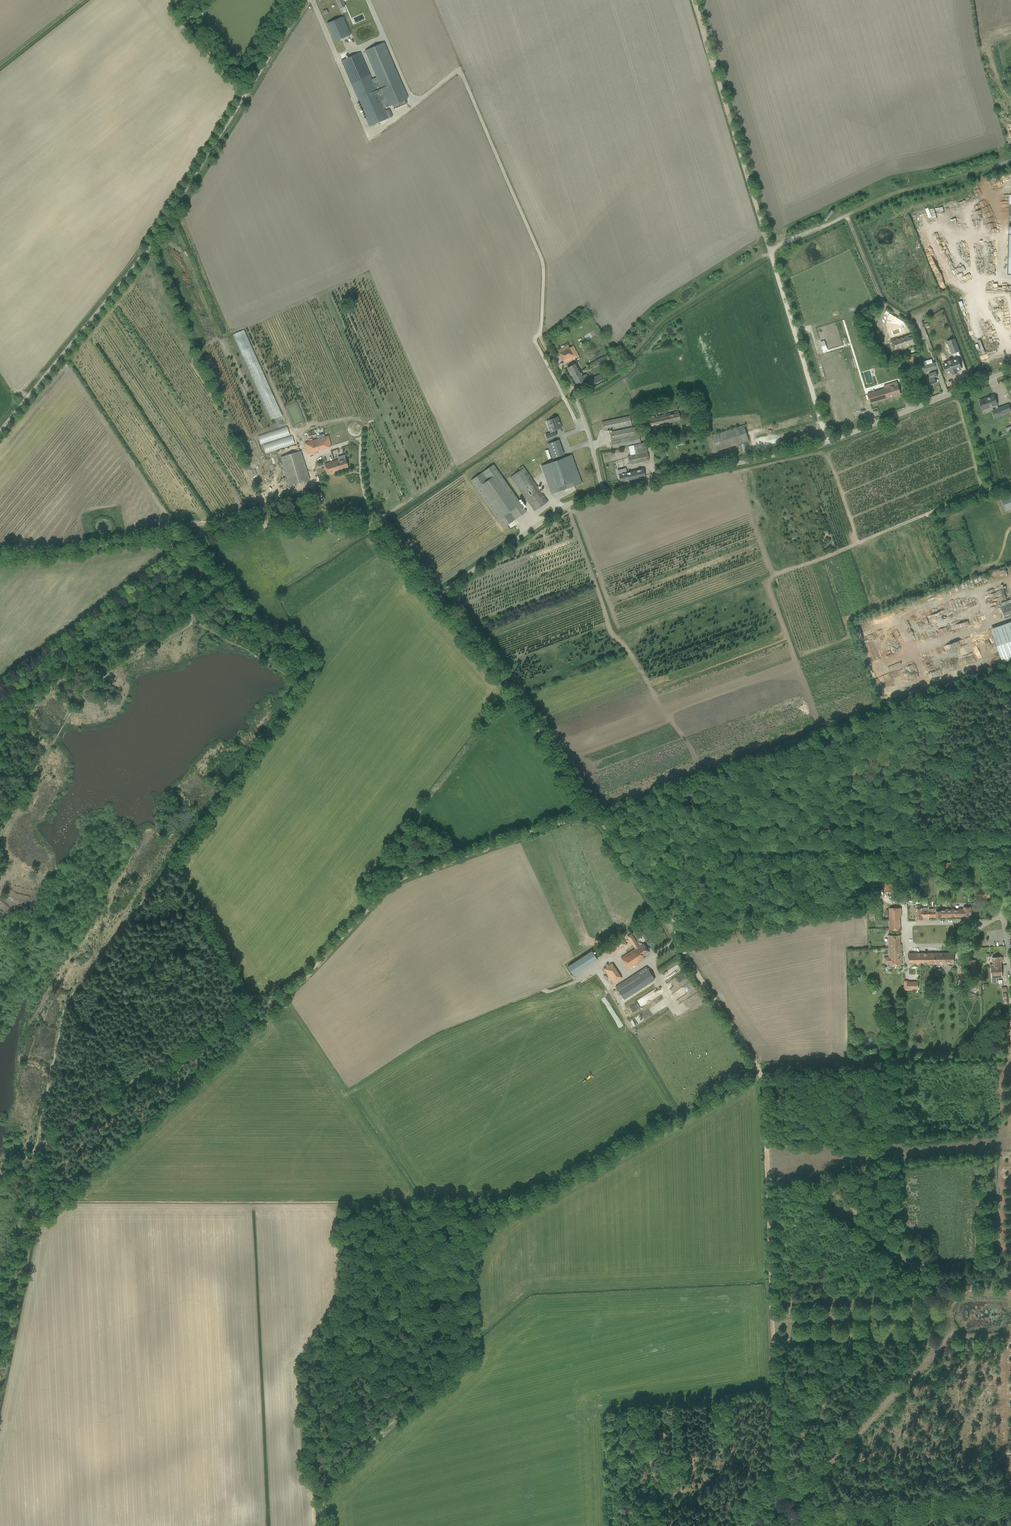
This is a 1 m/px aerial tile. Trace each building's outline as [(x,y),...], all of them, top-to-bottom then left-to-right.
[(345,6),(343,1),(345,0),(337,0),(340,8),(345,6)] [(343,16),(327,23),(335,42),(351,35),(343,16)] [(384,42),(365,51),(376,77),(372,79),(374,86),(384,108),(388,107),(392,105),(394,109),(406,104),(404,99),(408,98),(384,42)] [(360,53),(341,61),(343,65),(369,126),(389,118),(384,108),(374,86),(372,79),(362,57),(360,53)] [(891,340),(893,346),(894,350),(911,344),(909,340),(913,338),(911,334),(897,339),(897,338),(891,340)] [(954,338),(947,341),(950,349),(952,353),(959,351),(959,350),(958,347),(954,338)] [(579,357),(574,346),(570,348),(568,345),(558,350),(565,363),(579,357)] [(871,368),(868,358),(864,359),(862,349),(848,353),(853,372),(871,368)] [(597,360),(598,366),(608,364),(606,358),(597,360)] [(956,358),(943,363),(948,374),(952,373),(953,374),(957,373),(956,371),(960,369),(956,358)] [(575,363),(571,365),(567,368),(572,377),(580,372),(575,363)] [(923,366),(923,367),(924,372),(936,369),(935,363),(923,366)] [(869,379),(870,382),(880,378),(876,367),(863,372),(867,380),(869,379)] [(580,372),(572,377),(577,385),(588,379),(588,378),(589,378),(586,373),(582,376),(580,372)] [(936,383),(934,377),(937,377),(936,372),(929,374),(930,378),(926,379),(928,385),(936,383)] [(600,375),(588,380),(590,386),(602,380),(600,375)] [(898,385),(867,394),(870,403),(901,394),(898,385)] [(997,404),(994,395),(979,401),(980,403),(983,402),(985,408),(992,405),(992,406),(997,404)] [(1002,407),(996,410),(999,416),(1005,414),(1002,407)] [(644,418),(645,423),(647,428),(680,420),(678,411),(665,414),(664,413),(663,414),(663,415),(654,417),(654,416),(644,418)] [(629,416),(607,421),(602,422),(604,431),(631,425),(629,416)] [(549,420),(553,431),(550,432),(550,433),(545,435),(547,439),(557,435),(555,431),(555,430),(562,428),(557,417),(549,420)] [(712,435),(716,446),(717,451),(749,441),(747,436),(744,425),(712,435)] [(637,427),(614,431),(609,432),(612,448),(640,442),(637,427)] [(331,446),(328,436),(304,443),(308,453),(331,446)] [(559,440),(547,444),(552,459),(564,454),(559,440)] [(635,453),(647,451),(645,442),(633,445),(633,446),(631,447),(632,453),(635,453)] [(301,451),(280,457),(290,486),(310,479),(301,451)] [(647,452),(628,456),(629,464),(649,460),(647,452)] [(582,483),(571,455),(541,466),(551,494),(582,483)] [(334,471),(348,467),(346,459),(339,461),(338,460),(324,464),(328,475),(335,472),(334,471)] [(471,480),(504,527),(526,512),(493,464),(471,480)] [(510,477),(532,507),(534,511),(548,502),(545,497),(523,466),(519,468),(520,470),(516,473),(512,476),(510,477)] [(626,472),(623,473),(618,474),(620,482),(645,476),(643,469),(627,473),(626,472)] [(1001,498),(1006,512),(1010,510),(1010,494),(1001,498)] [(1005,618),(1010,616),(1010,603),(1009,604),(1008,600),(1000,603),(1001,606),(1001,607),(1005,618)] [(992,627),(1002,661),(1010,658),(1010,621),(992,627)] [(885,884),(884,893),(893,893),(894,884),(885,884)] [(929,909),(929,917),(936,917),(936,918),(941,918),(941,917),(954,917),(954,909),(941,909),(941,907),(940,907),(940,906),(940,905),(939,905),(938,905),(937,905),(936,906),(936,907),(936,911),(929,911),(929,909)] [(954,909),(954,917),(963,917),(963,919),(971,919),(971,907),(963,907),(963,909),(954,909)] [(889,930),(900,929),(900,917),(901,917),(901,908),(889,908),(889,930)] [(922,917),(929,917),(929,909),(928,909),(928,911),(922,911),(922,908),(915,908),(915,920),(922,920),(922,917)] [(628,969),(642,960),(645,958),(643,956),(649,952),(644,944),(639,947),(631,934),(627,936),(635,948),(621,958),(628,969)] [(888,936),(889,949),(896,948),(896,952),(902,952),(902,944),(900,944),(900,935),(888,936)] [(605,948),(608,953),(609,956),(627,944),(622,937),(605,948)] [(896,948),(889,949),(889,957),(885,957),(884,958),(884,962),(885,963),(889,963),(889,965),(902,964),(902,952),(896,952),(896,948)] [(569,965),(575,973),(599,958),(593,949),(569,965)] [(953,953),(908,953),(909,964),(953,964),(953,953)] [(990,964),(991,966),(1001,966),(1001,957),(992,957),(993,964),(990,964)] [(612,963),(604,969),(613,983),(622,978),(612,963)] [(1001,966),(991,966),(992,978),(992,983),(997,982),(997,978),(1002,978),(1001,966)] [(646,967),(642,969),(615,987),(623,999),(654,979),(646,967)] [(904,981),(904,984),(907,984),(907,988),(914,988),(914,989),(918,989),(918,982),(907,982),(907,981),(904,981)] [(30,1054),(33,1041),(26,1040),(24,1052),(30,1054)]
